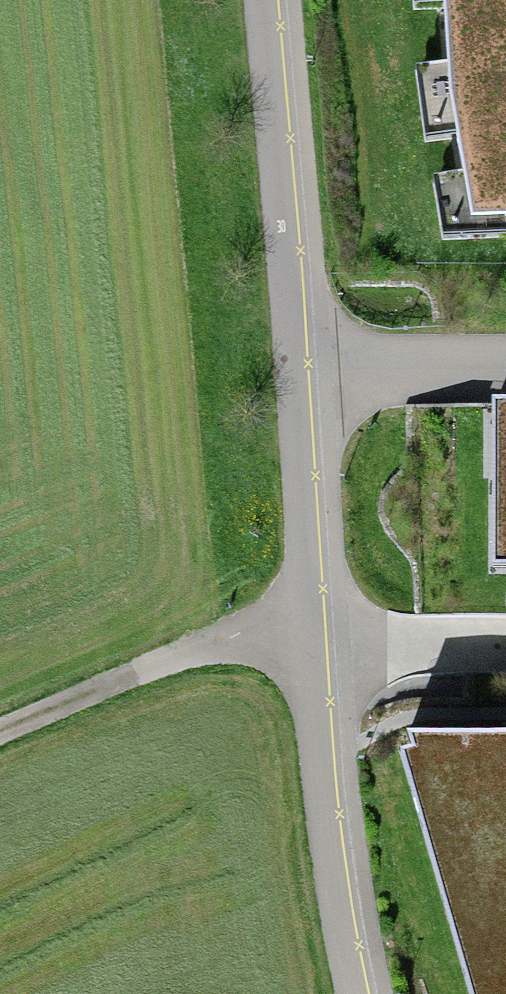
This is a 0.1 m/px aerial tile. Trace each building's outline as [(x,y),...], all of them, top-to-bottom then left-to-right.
[(505,218),(505,0),(445,0),(447,96),(466,219),(505,218)] [(408,735),(483,993),(505,993),(505,736),(408,735)]
